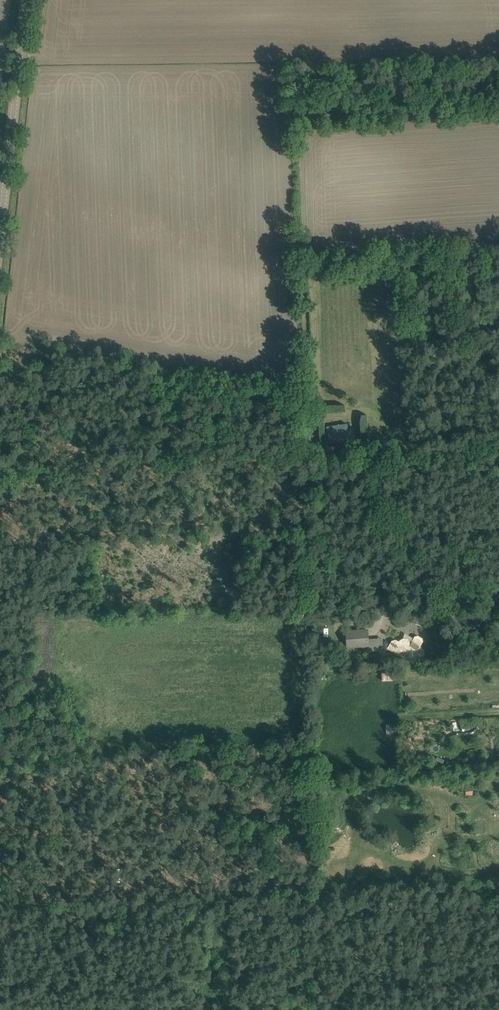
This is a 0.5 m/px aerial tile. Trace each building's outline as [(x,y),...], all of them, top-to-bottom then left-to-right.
[(327,425),(328,441),(349,440),(348,424),(327,425)] [(368,648),(369,652),(383,651),(383,638),(368,640),(368,630),(344,632),(345,650),(368,648)] [(387,648),(413,664),(417,658),(419,658),(421,658),(422,657),(423,656),(424,654),(424,651),(423,650),(421,648),(420,647),(423,642),(422,641),(421,639),(417,636),(415,637),(411,642),(406,639),(403,639),(400,641),(399,642),(395,640),(392,641),(387,648)] [(391,680),(392,671),(382,670),(381,680),(391,680)] [(386,726),(386,734),(394,734),(394,726),(386,726)] [(369,863),(380,868),(384,860),(373,855),(369,863)]
